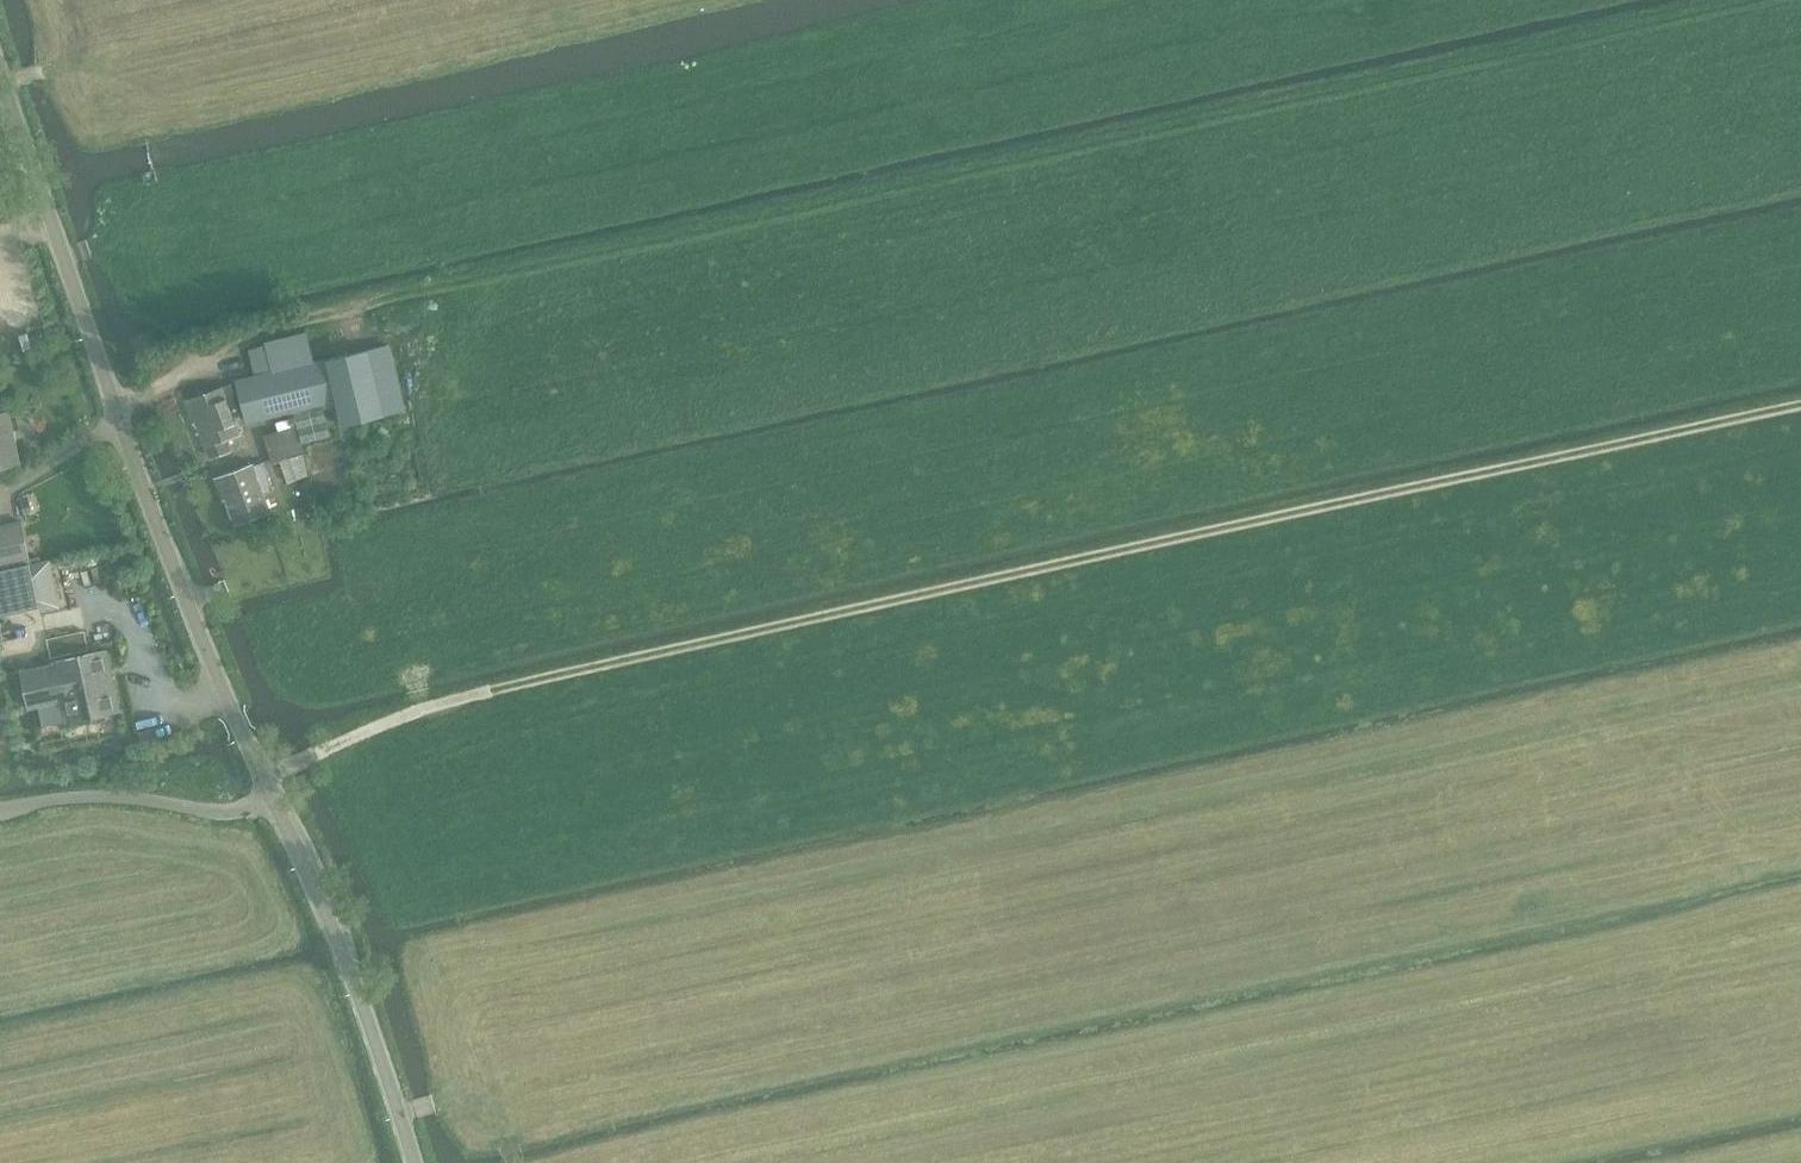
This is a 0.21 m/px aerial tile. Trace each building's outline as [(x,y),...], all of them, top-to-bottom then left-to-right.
[(257,377),(236,382),(246,421),(291,409),(298,441),(330,433),(322,402),(336,398),(342,426),(403,411),(387,345),(315,362),(308,331),(249,346),(257,377)] [(225,439),(239,434),(232,417),(240,414),(232,384),(222,388),(221,387),(187,400),(192,413),(194,412),(211,456),(229,449),(225,439)] [(17,463),(6,412),(0,413),(0,466),(17,463)] [(292,417),(275,422),(277,431),(293,427),(295,426),(292,417)] [(264,435),(272,462),(301,453),(293,427),(277,431),(264,435)] [(262,494),(272,490),(262,464),(251,467),(251,466),(215,478),(220,493),(225,491),(237,523),(268,512),(262,494)] [(29,497),(21,499),(25,513),(34,510),(29,497)] [(10,549),(0,551),(0,565),(29,559),(21,522),(5,525),(10,549)] [(56,619),(47,578),(0,588),(0,631),(56,619)] [(85,631),(48,639),(52,658),(89,649),(85,631)] [(53,664),(21,671),(30,709),(62,702),(66,722),(118,710),(104,651),(53,663),(53,664)]
